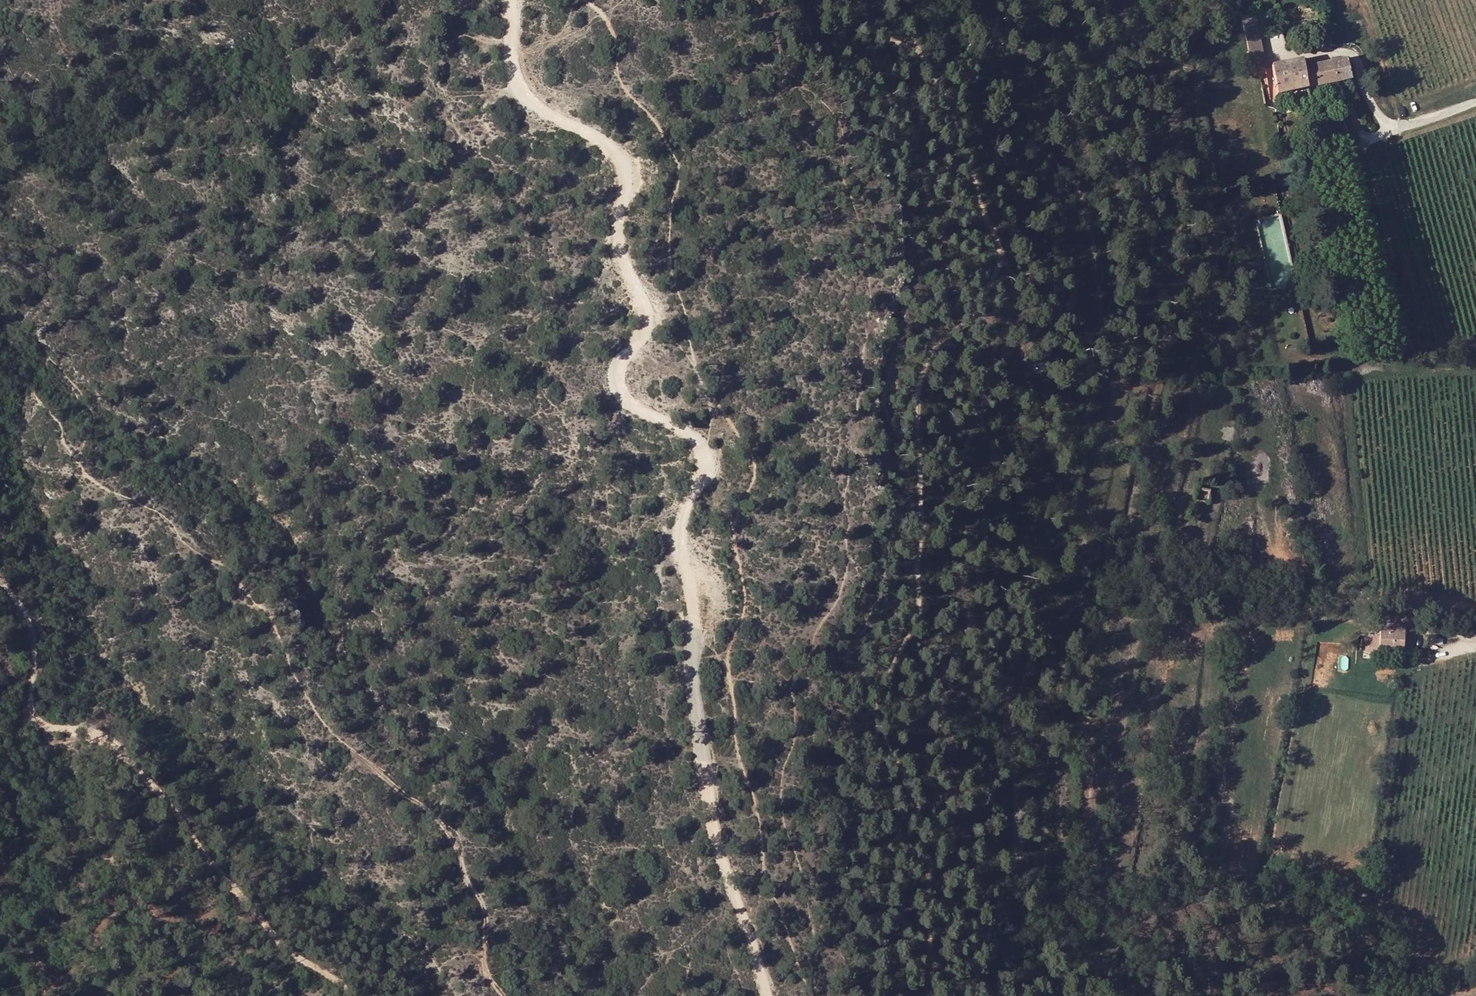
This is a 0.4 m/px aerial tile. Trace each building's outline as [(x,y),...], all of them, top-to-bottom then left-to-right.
[(1265,68),(1255,17),(1242,20),(1251,70),(1259,69),(1265,68)] [(1304,67),(1302,60),(1273,66),(1278,94),(1309,88),(1351,80),(1347,59),(1304,67)] [(1209,490),(1197,488),(1195,501),(1207,503),(1209,490)] [(1411,635),(1403,635),(1404,627),(1381,625),(1380,647),(1403,649),(1410,649),(1411,635)]
